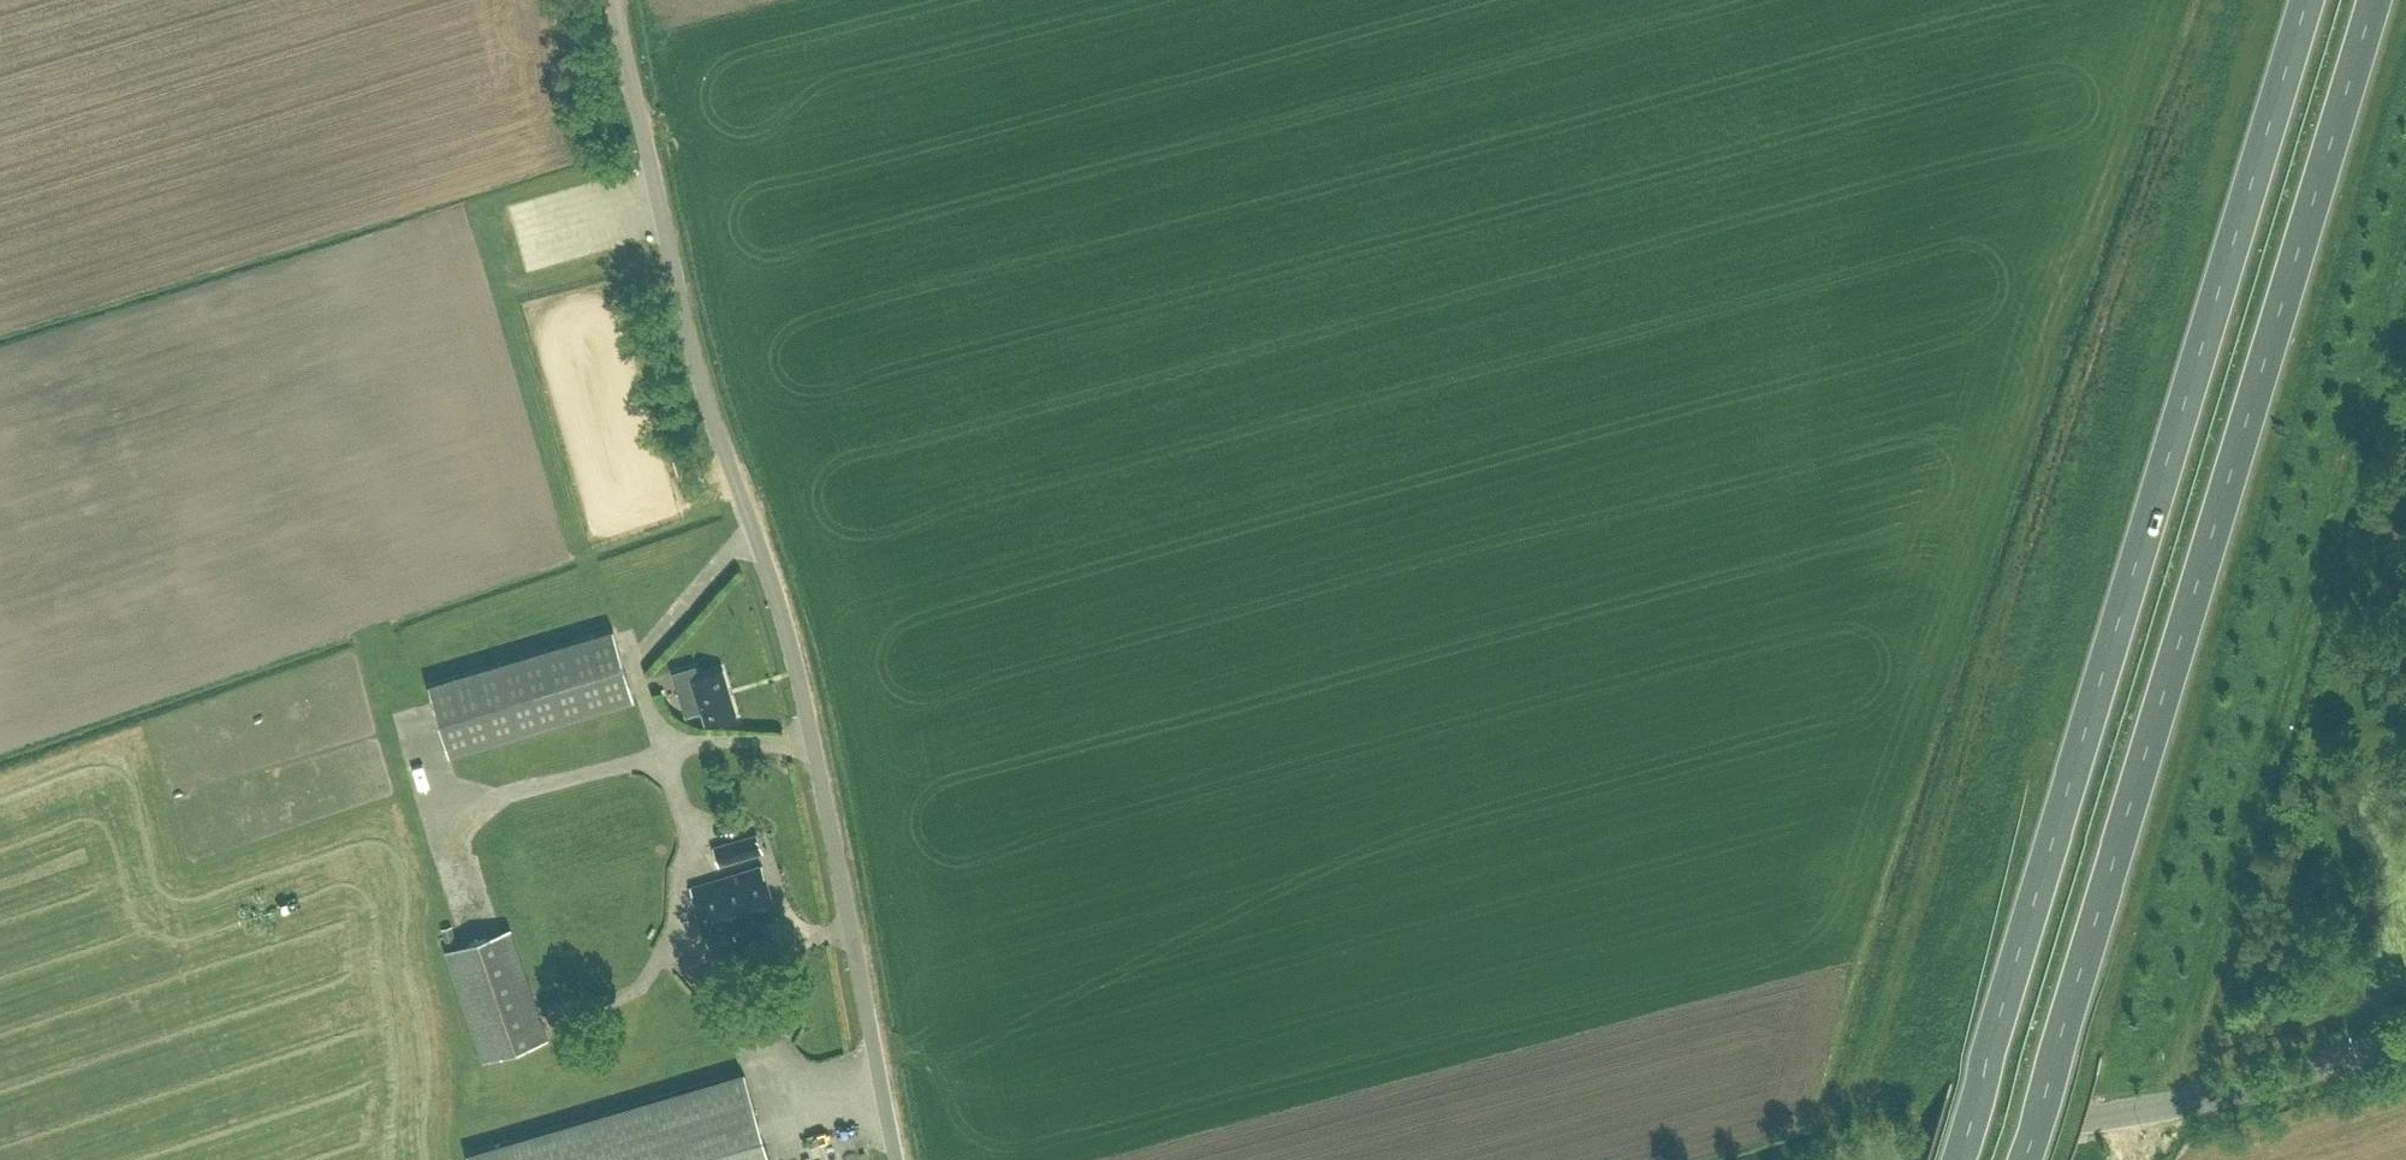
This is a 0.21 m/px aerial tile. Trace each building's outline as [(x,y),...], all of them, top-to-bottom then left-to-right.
[(633,698),(613,628),(428,683),(449,752),(633,698)] [(697,675),(694,666),(673,673),(686,714),(701,709),(705,721),(736,711),(722,667),(697,675)] [(762,852),(756,832),(712,846),(718,865),(762,852)] [(777,914),(761,863),(690,885),(708,944),(733,937),(731,928),(737,926),(746,954),(777,944),(768,916),(777,914)] [(459,944),(452,924),(442,928),(448,947),(444,949),(483,1059),(550,1036),(511,925),(459,944)] [(470,1159),(770,1159),(744,1069),(467,1151),(470,1159)]
